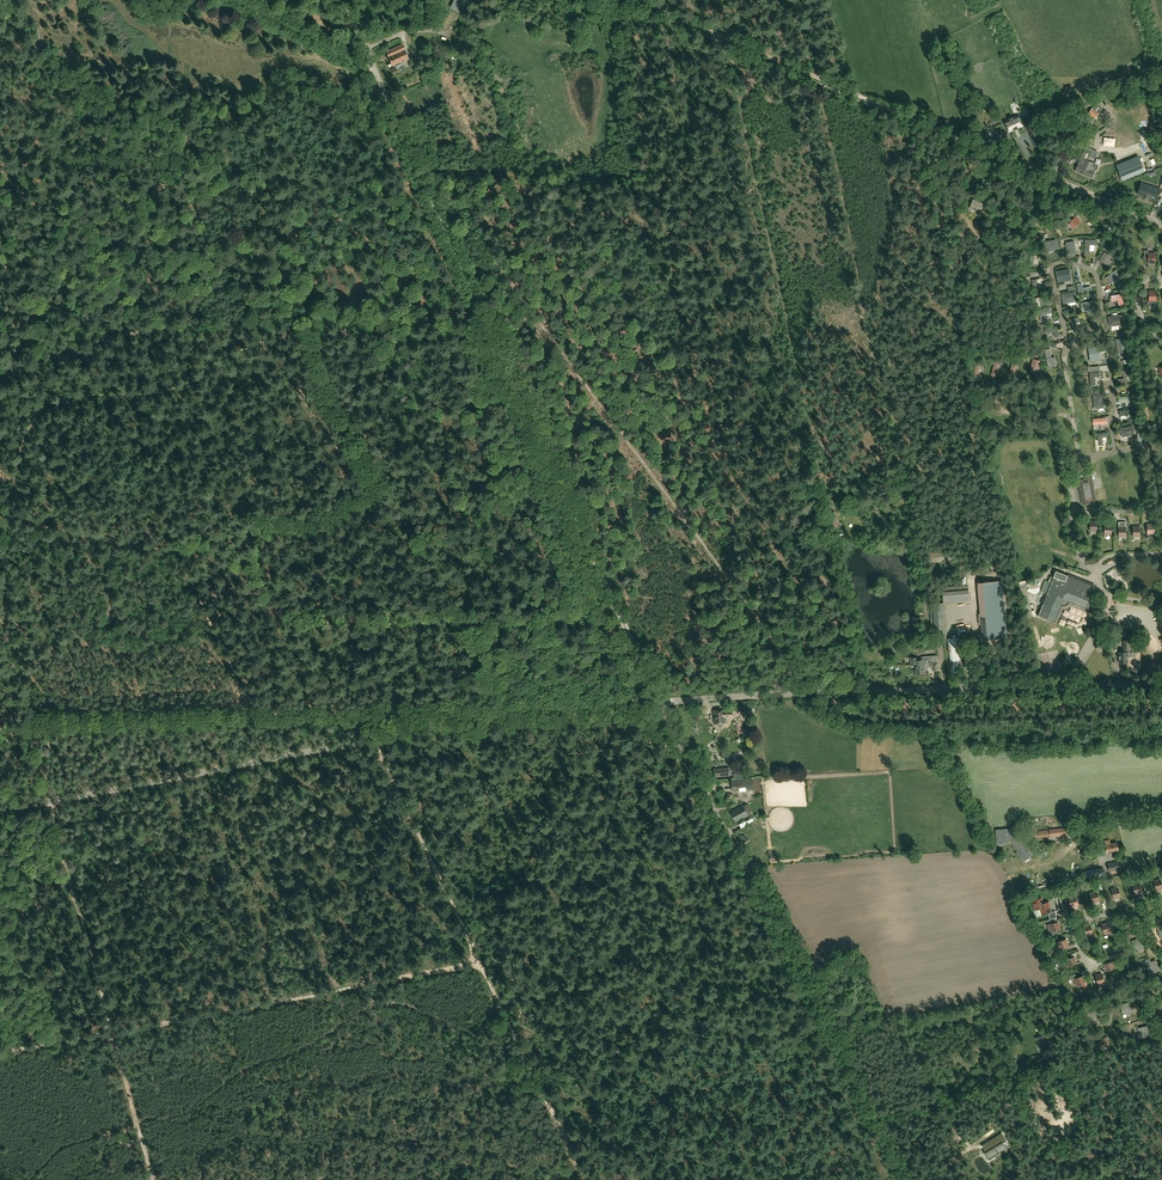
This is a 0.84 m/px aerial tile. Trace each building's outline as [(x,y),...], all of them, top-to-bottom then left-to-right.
[(453,2),(465,8),(469,0),(454,0),(453,2)] [(388,57),(404,50),(402,44),(390,50),(386,51),(388,57)] [(393,66),(408,59),(404,50),(388,57),(389,59),(389,60),(390,62),(391,62),(393,66)] [(435,70),(440,67),(438,60),(432,62),(435,70)] [(416,93),(425,90),(423,84),(414,87),(416,93)] [(1091,122),(1101,109),(1095,105),(1085,117),(1091,122)] [(1019,118),(1018,116),(1013,118),(1013,117),(1009,119),(1009,120),(1004,122),(1006,126),(1006,128),(1007,128),(1008,132),(1014,129),(1014,130),(1018,129),(1018,128),(1023,125),(1021,122),(1026,120),(1024,116),(1019,118)] [(1088,137),(1093,134),(1089,128),(1084,131),(1088,137)] [(1030,134),(1035,145),(1041,142),(1036,131),(1030,134)] [(1081,157),(1075,171),(1079,173),(1080,172),(1092,178),(1095,171),(1097,170),(1099,166),(1098,165),(1088,160),(1092,150),(1086,147),(1081,157)] [(1103,164),(1107,151),(1098,148),(1093,160),(1103,164)] [(1138,157),(1117,166),(1123,179),(1143,171),(1138,157)] [(1159,189),(1143,184),(1142,188),(1141,191),(1145,192),(1144,196),(1146,197),(1156,200),(1159,189)] [(980,213),(984,204),(973,199),(970,208),(977,211),(977,212),(980,213)] [(1073,228),(1081,222),(1076,216),(1068,223),(1073,228)] [(1067,254),(1076,254),(1075,241),(1066,242),(1067,254)] [(1148,253),(1148,250),(1144,251),(1144,260),(1148,260),(1149,263),(1156,263),(1155,253),(1148,253)] [(1108,265),(1112,256),(1104,252),(1100,262),(1108,265)] [(1108,277),(1112,283),(1122,276),(1117,270),(1108,277)] [(1156,305),(1156,290),(1149,291),(1149,301),(1147,301),(1147,305),(1156,305)] [(1063,304),(1077,301),(1075,291),(1061,294),(1063,304)] [(1122,293),(1112,296),(1114,303),(1118,302),(1119,305),(1124,304),(1122,293)] [(1082,311),(1094,309),(1092,300),(1081,302),(1082,311)] [(1109,327),(1125,324),(1124,314),(1108,317),(1109,327)] [(1118,353),(1127,352),(1125,338),(1115,339),(1118,353)] [(1020,363),(1013,362),(1012,370),(1019,371),(1020,363)] [(999,378),(1003,365),(998,363),(994,376),(999,378)] [(1094,409),(1104,408),(1103,394),(1093,395),(1094,409)] [(1122,437),(1134,434),(1133,426),(1120,429),(1122,437)] [(1097,499),(1091,473),(1083,474),(1084,480),(1079,481),(1084,505),(1090,503),(1090,501),(1097,499)] [(906,499),(905,495),(897,496),(898,500),(899,505),(901,505),(905,504),(908,503),(906,499)] [(830,513),(829,511),(827,511),(830,528),(837,526),(834,512),(830,513)] [(1066,529),(1057,530),(1058,538),(1067,537),(1066,529)] [(929,563),(939,561),(959,560),(958,549),(949,549),(931,551),(928,552),(929,563)] [(1054,576),(1066,581),(1068,576),(1056,571),(1054,576)] [(1043,604),(1038,616),(1050,621),(1049,622),(1053,624),(1056,625),(1063,609),(1064,609),(1070,607),(1071,605),(1087,612),(1095,593),(1094,593),(1091,592),(1094,586),(1094,585),(1069,574),(1068,576),(1066,581),(1054,576),(1047,594),(1043,604)] [(967,585),(943,587),(944,602),(968,600),(967,585)] [(931,611),(933,634),(946,633),(944,610),(941,610),(941,604),(933,605),(934,611),(931,611)] [(951,674),(964,672),(960,637),(947,638),(951,674)] [(1120,662),(1120,664),(1124,663),(1124,662),(1128,662),(1127,657),(1128,657),(1128,648),(1129,648),(1129,640),(1124,641),(1124,649),(1122,649),(1122,652),(1119,652),(1119,663),(1120,662)] [(918,657),(910,658),(910,661),(911,664),(915,664),(916,673),(925,673),(924,671),(927,671),(927,668),(931,667),(931,669),(933,669),(933,670),(938,670),(937,662),(937,655),(927,656),(921,657),(921,658),(918,658),(918,657)] [(725,710),(725,709),(714,710),(714,723),(725,723),(725,717),(733,717),(732,710),(725,710)] [(756,746),(765,741),(761,734),(757,736),(757,738),(753,741),(756,746)] [(715,776),(729,775),(729,768),(714,769),(715,776)] [(753,788),(752,779),(731,781),(732,790),(739,789),(739,788),(745,787),(746,789),(753,788)] [(736,821),(749,814),(743,804),(730,812),(736,821)] [(1076,827),(1050,829),(1050,836),(1077,834),(1076,827)] [(1015,828),(996,830),(997,840),(1015,839),(1012,841),(1023,859),(1031,854),(1024,843),(1025,842),(1021,836),(1020,837),(1018,834),(1018,830),(1015,831),(1015,828)] [(1110,843),(1109,839),(1105,840),(1108,852),(1119,850),(1117,842),(1110,843)] [(1121,872),(1120,869),(1118,861),(1108,863),(1109,871),(1111,871),(1111,874),(1121,872)] [(1088,879),(1105,876),(1103,867),(1086,871),(1088,879)] [(1161,889),(1161,884),(1161,879),(1154,881),(1157,890),(1161,889)] [(1139,883),(1133,885),(1136,897),(1143,895),(1139,883)] [(1114,898),(1121,896),(1118,888),(1111,890),(1114,898)] [(1093,903),(1099,900),(1097,893),(1100,892),(1099,889),(1096,890),(1097,892),(1090,894),(1093,903)] [(1071,907),(1078,905),(1076,896),(1069,898),(1071,907)] [(1051,911),(1048,901),(1043,903),(1042,897),(1032,900),(1035,909),(1040,908),(1041,914),(1051,911)] [(1049,924),(1047,925),(1050,935),(1057,933),(1056,929),(1060,928),(1058,921),(1057,921),(1052,923),(1049,924)] [(1104,934),(1111,932),(1108,923),(1102,925),(1102,926),(1103,929),(1104,934)] [(1086,935),(1093,933),(1090,924),(1083,926),(1086,935)] [(1144,948),(1141,938),(1132,940),(1134,950),(1140,948),(1141,949),(1144,948)] [(1066,939),(1053,943),(1055,949),(1068,946),(1066,939)] [(1067,966),(1076,963),(1074,956),(1065,959),(1067,966)] [(1106,970),(1115,968),(1118,967),(1116,960),(1104,964),(1106,970)] [(1159,971),(1156,960),(1146,963),(1148,972),(1154,971),(1155,972),(1159,971)] [(1076,985),(1082,983),(1083,987),(1085,987),(1084,983),(1085,982),(1083,976),(1077,977),(1076,973),(1070,975),(1071,979),(1074,979),(1076,985)] [(1098,985),(1105,982),(1102,974),(1095,976),(1098,985)] [(1129,1013),(1133,1012),(1130,1001),(1120,1004),(1123,1014),(1129,1013)] [(1097,1021),(1094,1012),(1085,1015),(1087,1022),(1092,1021),(1092,1022),(1097,1021)] [(1149,1036),(1146,1026),(1137,1029),(1139,1034),(1137,1035),(1138,1039),(1149,1036)] [(1051,1044),(1046,1034),(1037,1038),(1042,1048),(1051,1044)] [(1100,1047),(1109,1045),(1107,1037),(1098,1040),(1100,1047)] [(1000,1147),(999,1145),(1004,1142),(1006,1141),(1002,1134),(985,1145),(987,1149),(988,1149),(989,1150),(987,1151),(988,1154),(991,1158),(994,1155),(998,1153),(1002,1151),(1000,1147)]
